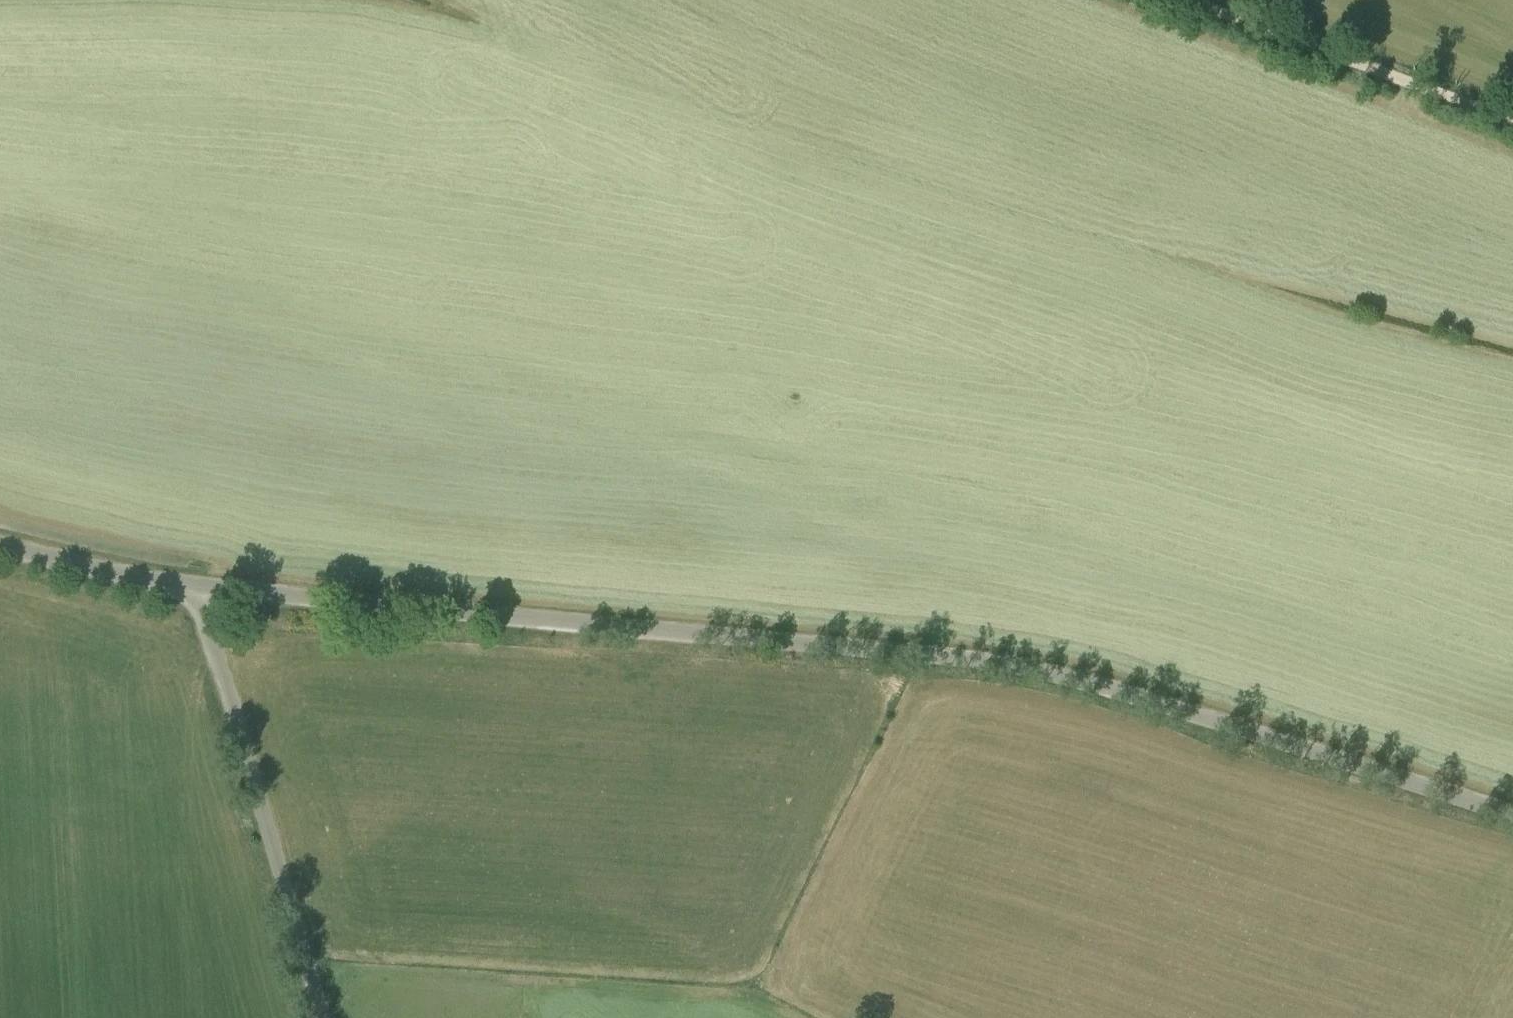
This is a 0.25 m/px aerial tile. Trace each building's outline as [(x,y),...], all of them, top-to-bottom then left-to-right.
[(857,87),(855,97),(877,102),(879,92),(857,87)]
